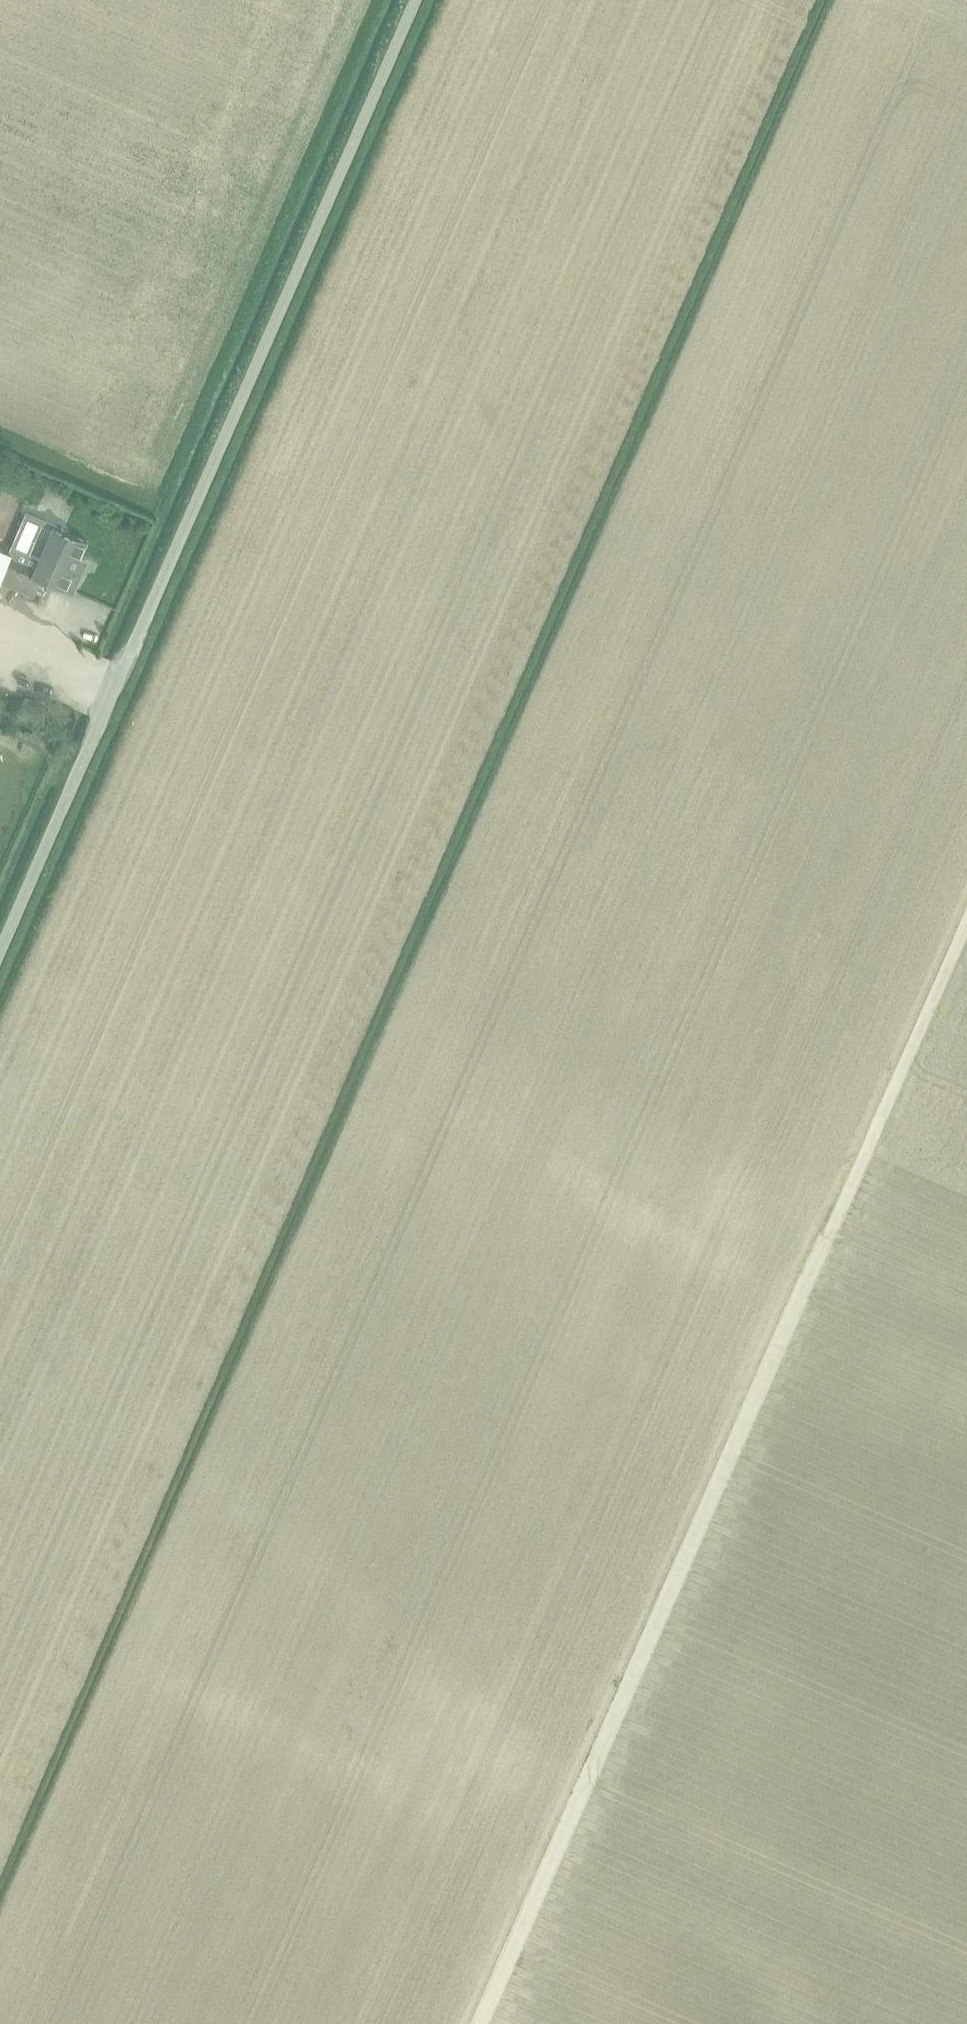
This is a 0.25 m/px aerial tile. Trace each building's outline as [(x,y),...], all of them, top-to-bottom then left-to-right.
[(47,543),(36,568),(10,556),(11,554),(0,549),(0,581),(27,592),(34,575),(74,592),(83,571),(76,568),(87,541),(69,533),(70,531),(66,530),(65,531),(54,527),(47,543)]
